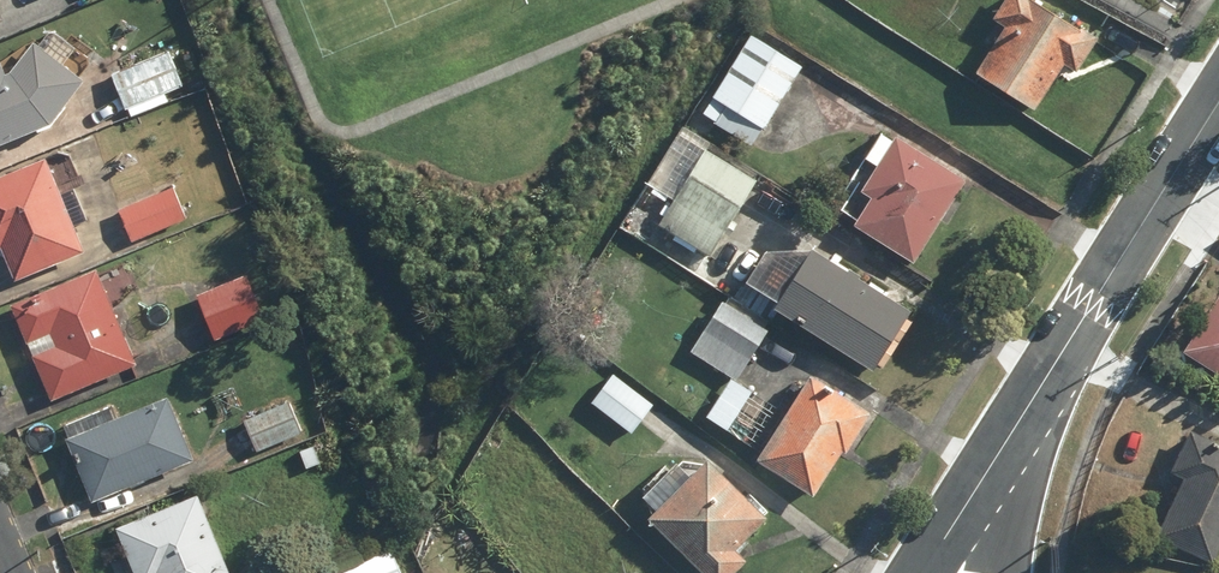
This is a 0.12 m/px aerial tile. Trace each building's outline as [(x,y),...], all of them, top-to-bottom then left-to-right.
[(1041,0),(1005,0),(995,16),(1008,24),(977,72),(1036,110),(1067,62),(1078,69),(1099,38),(1041,0)] [(41,129),(87,83),(63,61),(75,48),(52,28),(12,72),(0,60),(0,146),(41,129)] [(802,64),(753,34),(706,110),(756,140),(802,64)] [(168,48),(112,77),(133,118),(169,100),(165,93),(186,83),(168,48)] [(696,108),(684,128),(656,172),(669,179),(665,185),(679,194),(670,207),(666,204),(660,212),(664,215),(659,224),(676,235),(675,237),(697,251),(700,246),(716,257),(737,224),(731,221),(757,180),(744,172),(746,168),(704,141),(716,121),(696,108)] [(968,179),(899,134),(896,140),(883,132),(867,156),(877,163),(846,211),(858,220),(856,223),(914,262),(940,222),(949,227),(969,198),(959,192),(968,179)] [(0,176),(0,250),(4,248),(15,277),(82,251),(72,227),(87,221),(74,185),(82,182),(72,155),(52,163),(49,155),(0,176)] [(172,185),(119,208),(133,241),(186,218),(172,185)] [(913,311),(813,245),(774,306),(874,371),(913,311)] [(96,269),(14,304),(53,399),(140,363),(115,302),(139,292),(127,264),(99,275),(96,269)] [(242,274),(198,296),(219,339),(263,318),(242,274)] [(1183,356),(1218,377),(1218,296),(1183,356)] [(770,331),(724,301),(693,349),(738,379),(770,331)] [(654,403),(613,372),(592,400),(632,432),(654,403)] [(874,412),(811,373),(758,459),(816,494),(844,447),(850,451),(874,412)] [(733,378),(707,414),(759,451),(776,428),(765,420),(774,407),(733,378)] [(195,458),(167,395),(106,423),(102,415),(65,432),(97,502),(195,458)] [(287,401),(245,423),(260,452),(302,430),(287,401)] [(1192,428),(1175,464),(1188,470),(1159,533),(1214,558),(1218,547),(1218,441),(1192,428)] [(650,514),(708,572),(735,572),(749,559),(738,548),(771,516),(712,456),(672,495),(662,485),(650,497),(659,505),(650,514)] [(196,493),(117,528),(137,572),(231,572),(196,493)] [(338,572),(403,572),(393,550),(338,572)]
